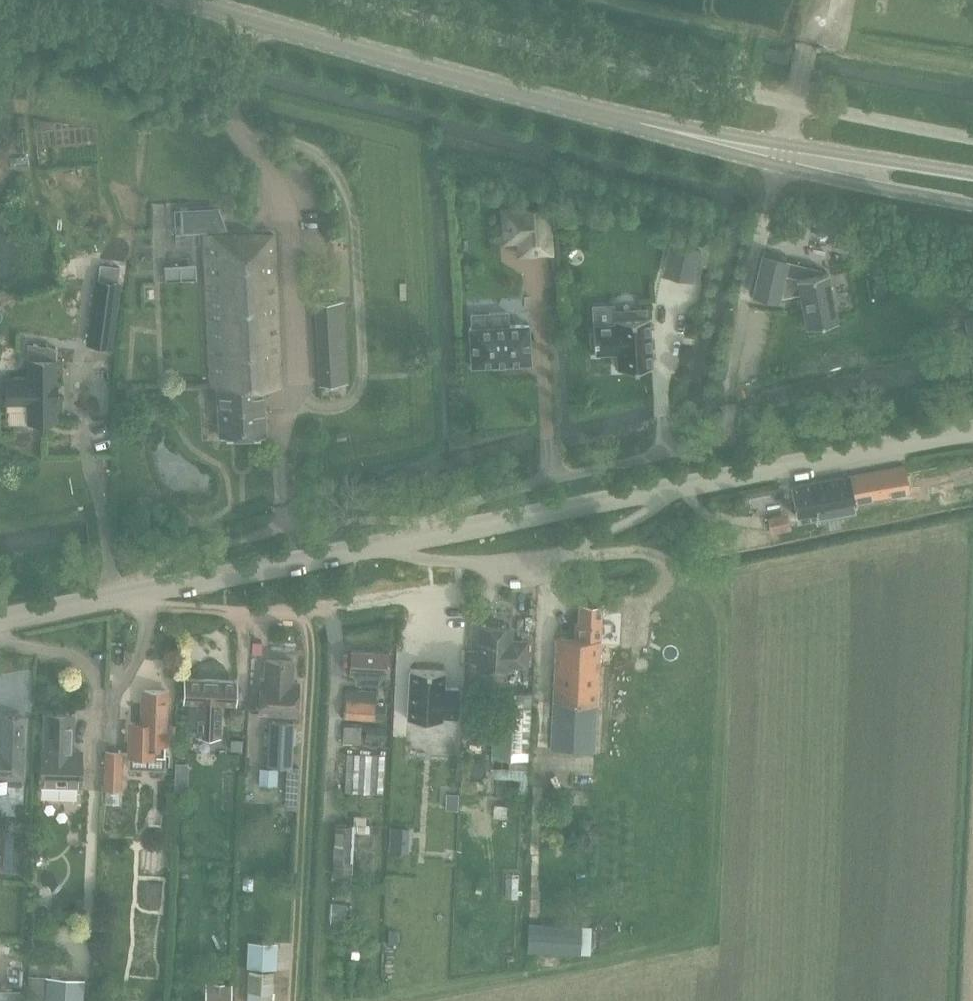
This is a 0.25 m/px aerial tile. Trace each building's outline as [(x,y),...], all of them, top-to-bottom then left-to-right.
[(28,156),(11,157),(12,168),(29,166),(28,156)] [(551,204),(500,206),(502,244),(515,244),(535,243),(535,256),(554,255),(551,204)] [(218,207),(181,208),(182,234),(204,233),(210,385),(217,386),(219,435),(265,435),(263,386),(280,385),(273,233),(256,234),(257,231),(228,232),(218,207)] [(670,242),(666,260),(667,276),(693,282),(700,248),(670,242)] [(762,254),(752,294),(777,300),(783,275),(787,260),(762,254)] [(783,275),(796,278),(821,273),(822,272),(822,269),(787,260),(783,275)] [(96,280),(88,344),(113,347),(121,284),(118,283),(120,267),(102,265),(100,281),(96,280)] [(62,278),(68,277),(69,281),(78,280),(76,267),(60,270),(62,278)] [(821,273),(796,278),(805,325),(837,319),(834,302),(828,273),(827,273),(821,274),(821,273)] [(341,301),(315,302),(320,384),(346,382),(341,301)] [(473,327),(470,327),(472,366),(531,363),(529,324),(508,325),(508,312),(490,313),(490,326),(473,327)] [(618,369),(653,367),(650,317),(615,319),(615,323),(593,325),(595,354),(617,352),(618,369)] [(965,319),(965,321),(969,344),(972,343),(972,317),(965,319)] [(27,403),(27,424),(56,423),(55,351),(26,346),(27,377),(5,378),(6,404),(27,403)] [(871,473),(792,487),(797,514),(817,510),(818,518),(855,511),(853,501),(907,491),(903,467),(871,473)] [(788,513),(768,518),(771,532),(792,528),(790,516),(789,513),(788,513)] [(555,636),(552,700),(550,749),(594,751),(596,702),(600,644),(601,638),(600,638),(601,606),(578,604),(577,622),(575,622),(574,637),(555,636)] [(479,629),(477,669),(510,670),(510,667),(526,668),(528,641),(511,641),(512,630),(479,629)] [(350,648),(348,673),(357,673),(356,683),(387,685),(389,651),(350,648)] [(259,712),(297,714),(299,683),(292,682),(293,661),(266,659),(265,681),(261,681),(259,712)] [(409,669),(406,719),(443,721),(444,719),(459,720),(461,687),(445,686),(446,671),(409,669)] [(221,736),(222,704),(234,704),(235,679),(184,678),(184,704),(197,704),(196,736),(221,736)] [(374,720),(376,691),(345,689),(343,718),(374,720)] [(129,723),(129,758),(166,759),(166,743),(170,743),(171,726),(164,726),(165,692),(145,691),(144,723),(129,723)] [(493,751),(493,757),(511,758),(521,759),(528,759),(528,746),(529,738),(530,716),(531,694),(514,693),(503,692),(496,692),(495,714),(494,736),(493,751)] [(42,749),(41,784),(41,794),(47,794),(53,799),(65,799),(71,795),(77,796),(77,785),(80,786),(81,750),(73,750),(74,715),(46,714),(45,749),(42,749)] [(7,792),(8,775),(22,776),(25,718),(2,716),(1,752),(0,752),(0,791),(7,792)] [(269,721),(267,754),(267,766),(287,767),(292,767),(292,766),(294,722),(269,721)] [(342,725),(342,743),(359,744),(360,726),(342,725)] [(386,740),(387,729),(366,727),(365,739),(386,740)] [(231,739),(230,750),(242,751),(243,739),(231,739)] [(105,751),(104,789),(110,790),(120,790),(121,790),(123,752),(105,751)] [(384,756),(346,754),(344,792),(382,794),(384,756)] [(176,763),(175,773),(188,773),(189,763),(176,763)] [(287,767),(286,786),(298,787),(299,767),(292,766),(292,767),(287,767)] [(102,791),(101,807),(110,807),(120,798),(120,790),(110,790),(104,789),(103,789),(102,789),(102,791)] [(590,812),(591,791),(573,791),(572,811),(590,812)] [(446,793),(445,809),(458,810),(458,794),(446,793)] [(507,819),(507,806),(494,805),(493,818),(507,819)] [(335,824),(332,872),(352,872),(353,862),(352,862),(352,861),(353,861),(355,832),(355,824),(353,824),(335,824)] [(355,824),(355,832),(360,832),(368,833),(368,825),(366,825),(355,824)] [(390,827),(389,852),(408,854),(410,828),(390,827)] [(5,834),(4,870),(21,871),(23,835),(5,834)] [(80,843),(75,846),(75,852),(80,855),(86,852),(86,847),(80,843)] [(332,872),(332,879),(352,880),(352,872),(332,872)] [(518,874),(506,874),(506,898),(517,898),(518,874)] [(243,878),(243,891),(253,891),(253,878),(243,878)] [(347,923),(348,904),(330,903),(329,922),(347,923)] [(36,908),(35,914),(39,919),(45,919),(50,916),(51,910),(47,905),(41,904),(36,908)] [(579,955),(579,954),(591,955),(593,927),(581,927),(581,926),(528,923),(526,952),(579,955)] [(389,931),(388,944),(397,944),(398,931),(389,931)] [(248,1000),(273,1000),(275,946),(250,945),(249,974),(248,1000)] [(46,998),(47,978),(28,977),(26,996),(46,998)] [(85,979),(48,977),(47,978),(46,998),(46,1000),(83,1000),(85,979)] [(205,1000),(231,1000),(231,995),(231,984),(206,983),(205,1000)] [(19,989),(0,988),(0,1000),(19,1000),(19,989)]
